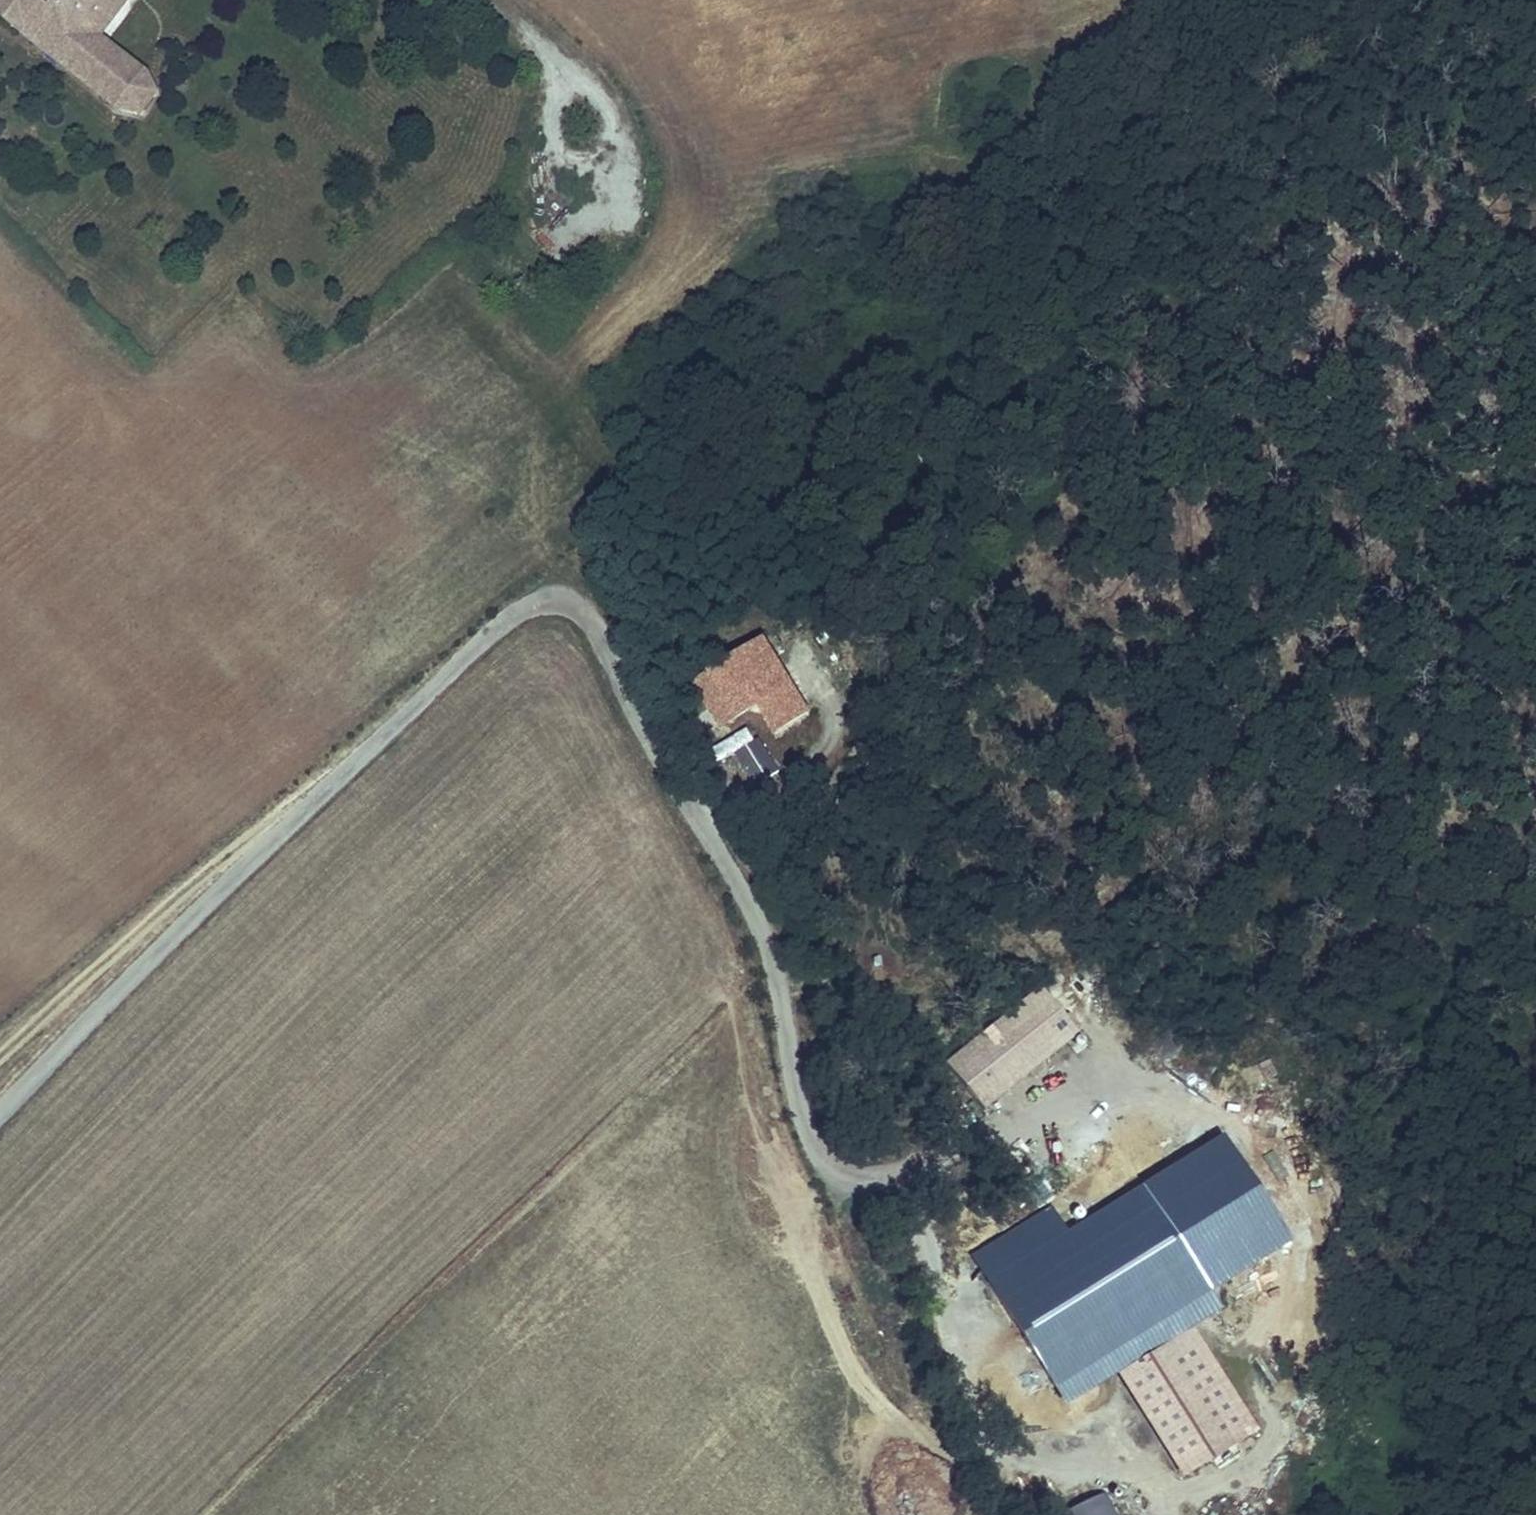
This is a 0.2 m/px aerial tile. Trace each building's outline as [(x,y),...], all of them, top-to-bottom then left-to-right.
[(115,111),(144,118),(162,94),(150,70),(106,36),(133,0),(0,0),(0,17),(115,111)] [(760,643),(693,683),(719,730),(759,706),(772,732),(806,716),(760,643)] [(768,782),(754,734),(709,747),(723,795),(768,782)] [(1035,986),(940,1064),(980,1114),(1075,1036),(1035,986)] [(1255,1435),(1190,1324),(1113,1367),(1181,1477),(1255,1435)] [(1109,1497),(1066,1513),(1067,1514),(1117,1514),(1109,1497)]
